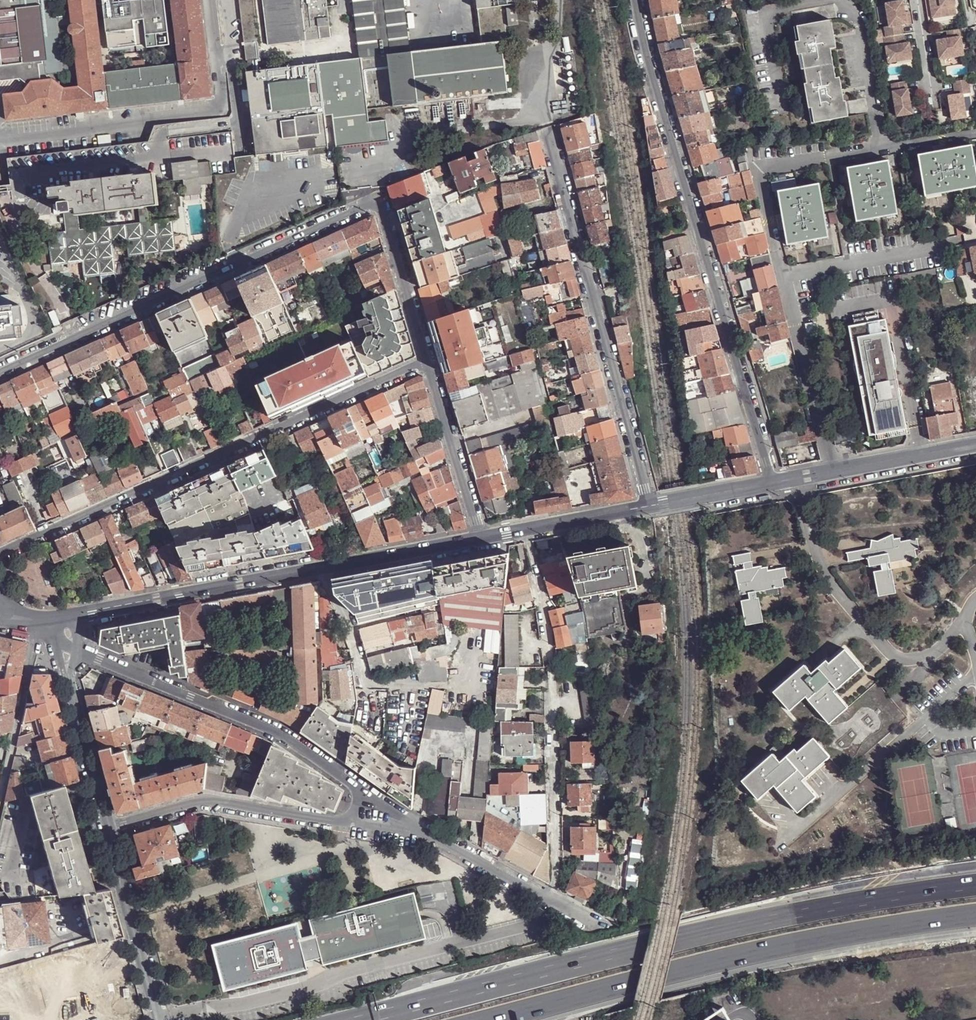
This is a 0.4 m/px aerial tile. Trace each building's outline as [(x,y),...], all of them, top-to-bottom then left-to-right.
[(0,79),(21,77),(29,83),(31,81),(47,79),(46,73),(79,70),(78,61),(65,63),(60,25),(73,23),(72,14),(47,18),(46,6),(56,5),(55,0),(0,0),(0,79)] [(72,14),(73,23),(73,24),(71,25),(70,27),(69,30),(71,32),(72,34),(74,34),(78,61),(79,70),(81,86),(65,88),(52,79),(47,79),(31,81),(25,91),(5,93),(8,120),(79,112),(82,112),(109,109),(105,74),(96,0),(70,0),(72,14)] [(130,1),(115,2),(115,0),(104,0),(108,48),(147,43),(147,47),(170,44),(166,0),(130,0),(130,1)] [(181,65),(146,69),(146,61),(132,62),(133,70),(132,70),(105,74),(109,109),(212,96),(201,0),(173,0),(181,65)] [(247,61),(249,61),(257,60),(261,59),(254,0),(240,0),(247,61)] [(269,46),(332,38),(327,0),(263,0),(269,46)] [(502,42),(482,44),(410,53),(381,56),(378,28),(406,24),(404,0),(354,0),(361,58),(355,58),(357,72),(321,76),(325,115),(333,115),(337,147),(341,146),(345,146),(347,144),(349,142),(352,140),(356,140),(359,140),(362,142),(365,144),(387,141),(390,141),(387,121),(370,123),(369,110),(509,93),(503,49),(502,42)] [(477,3),(478,8),(503,6),(537,1),(537,0),(477,0),(477,3)] [(654,19),(675,15),(672,0),(650,0),(654,19)] [(885,36),(903,33),(901,23),(908,22),(908,24),(912,23),(910,11),(906,12),(904,0),(898,0),(885,2),(889,25),(884,26),(885,36)] [(933,17),(957,13),(955,0),(930,0),(933,17)] [(508,41),(503,6),(478,8),(482,44),(502,42),(506,41),(508,41)] [(507,8),(509,26),(517,25),(515,7),(507,8)] [(654,19),(659,45),(680,41),(676,25),(675,15),(654,19)] [(831,20),(798,27),(800,41),(796,42),(798,55),(802,54),(807,83),(805,84),(809,109),(812,108),(814,122),(848,116),(846,101),(844,102),(840,78),(836,78),(831,49),(836,48),(831,20)] [(406,24),(378,28),(381,56),(410,53),(406,24)] [(961,28),(948,30),(949,37),(937,39),(940,58),(964,54),(962,36),(961,28)] [(885,36),(884,36),(888,61),(912,58),(909,42),(904,42),(903,33),(885,36)] [(690,45),(688,39),(683,40),(691,67),(695,66),(691,50),(690,45)] [(659,45),(666,71),(691,67),(683,40),(680,41),(659,45)] [(355,58),(319,63),(321,76),(357,72),(355,58)] [(259,70),(257,60),(249,61),(250,71),(259,70)] [(247,71),(257,155),(329,147),(325,115),(321,76),(319,63),(290,66),(292,85),(278,87),(276,74),(263,75),(263,70),(259,70),(250,71),(247,71)] [(276,74),(278,87),(292,85),(290,66),(263,70),(263,75),(276,74)] [(702,91),(695,66),(691,67),(698,92),(702,91)] [(666,71),(673,96),(698,92),(691,67),(666,71)] [(969,78),(954,80),(956,94),(949,95),(952,119),(967,117),(963,93),(971,92),(969,78)] [(906,81),(891,83),(896,115),(913,113),(909,88),(908,88),(906,81)] [(702,91),(698,92),(704,113),(709,112),(711,111),(704,91),(702,91)] [(673,96),(680,118),(698,114),(703,113),(704,113),(698,92),(673,96)] [(971,92),(963,93),(967,117),(974,115),(971,92)] [(643,99),(646,117),(654,116),(649,97),(643,99)] [(562,124),(566,141),(587,135),(586,131),(599,128),(596,113),(562,124)] [(703,113),(698,114),(703,131),(707,131),(708,130),(705,119),(703,113)] [(703,131),(698,114),(680,118),(685,135),(703,131)] [(651,150),(664,147),(660,136),(654,116),(646,117),(651,150)] [(599,128),(586,131),(587,135),(590,146),(602,142),(599,128)] [(529,143),(540,140),(539,131),(525,135),(527,144),(529,143)] [(687,144),(700,141),(701,146),(710,144),(707,131),(703,131),(685,135),(687,144)] [(21,156),(25,197),(50,194),(50,186),(74,184),(73,182),(153,173),(154,183),(236,174),(231,134),(21,156)] [(525,135),(514,138),(515,144),(521,143),(522,145),(527,144),(525,135)] [(566,141),(569,151),(590,146),(587,135),(566,141)] [(387,141),(365,144),(362,142),(359,140),(356,140),(352,140),(349,142),(347,144),(345,146),(341,146),(341,150),(388,144),(387,141)] [(540,140),(529,143),(532,153),(535,165),(537,168),(540,168),(547,165),(540,140)] [(694,166),(704,164),(714,161),(710,144),(701,146),(700,141),(687,144),(694,166)] [(590,146),(591,151),(602,148),(602,142),(590,146)] [(516,146),(518,156),(532,153),(529,143),(527,144),(522,145),(516,146)] [(714,144),(710,144),(714,161),(719,160),(714,144)] [(925,196),(975,186),(975,169),(973,152),(972,145),(972,144),(950,148),(942,149),(935,151),(918,154),(925,196)] [(569,151),(572,164),(593,159),(591,151),(590,146),(569,151)] [(664,147),(651,150),(652,161),(666,157),(664,147)] [(451,165),(462,192),(475,187),(473,182),(485,177),(487,182),(498,179),(487,150),(451,165)] [(751,170),(747,153),(737,156),(741,173),(751,170)] [(670,168),(666,157),(652,161),(654,172),(670,168)] [(704,164),(709,181),(715,179),(721,178),(733,175),(736,174),(730,157),(719,160),(714,161),(704,164)] [(572,164),(576,178),(595,174),(597,173),(595,168),(593,159),(572,164)] [(847,167),(856,221),(898,213),(889,160),(847,167)] [(447,174),(445,165),(429,168),(432,177),(447,174)] [(654,172),(658,201),(678,195),(670,168),(654,172)] [(754,184),(751,170),(741,173),(736,174),(733,175),(736,189),(740,188),(754,184)] [(426,172),(421,173),(429,195),(433,193),(426,172)] [(61,196),(62,201),(59,201),(60,212),(63,212),(65,230),(46,232),(50,263),(81,260),(81,263),(83,279),(115,275),(111,243),(125,242),(127,256),(174,251),(172,236),(171,219),(150,222),(149,207),(157,206),(154,183),(153,173),(73,182),(74,184),(50,186),(50,194),(51,197),(61,196)] [(421,173),(389,186),(395,208),(429,195),(421,173)] [(502,177),(504,185),(520,181),(519,174),(502,177)] [(576,178),(579,192),(598,187),(596,179),(595,174),(576,178)] [(596,179),(598,187),(599,187),(608,184),(607,177),(603,178),(596,179)] [(721,178),(715,179),(719,193),(722,192),(724,192),(721,178)] [(503,212),(506,223),(513,221),(515,221),(511,207),(542,198),(537,179),(520,181),(504,185),(504,193),(505,208),(503,212)] [(719,193),(715,179),(709,181),(699,183),(703,196),(719,193)] [(551,183),(545,185),(548,198),(554,196),(551,183)] [(784,228),(787,244),(828,236),(819,183),(778,191),(782,213),(783,221),(784,228)] [(754,184),(740,188),(743,202),(758,199),(754,184)] [(498,185),(478,192),(486,214),(499,209),(494,197),(504,193),(504,185),(498,185)] [(579,192),(584,209),(601,205),(604,204),(599,187),(598,187),(579,192)] [(736,189),(733,189),(735,200),(737,204),(739,203),(743,202),(740,188),(736,189)] [(446,196),(449,202),(460,197),(457,190),(446,196)] [(724,200),(722,192),(719,193),(703,196),(706,205),(724,200)] [(673,203),(679,201),(678,195),(658,201),(659,206),(665,204),(666,205),(673,203)] [(399,211),(403,223),(412,219),(412,216),(434,207),(432,198),(399,211)] [(603,212),(610,210),(610,202),(604,204),(601,205),(603,212)] [(741,212),(739,203),(737,204),(733,205),(736,214),(741,212)] [(584,209),(588,226),(605,221),(603,212),(601,205),(584,209)] [(713,230),(739,224),(736,214),(733,205),(732,205),(707,211),(713,230)] [(403,223),(415,263),(448,252),(434,207),(412,216),(412,219),(403,223)] [(538,215),(542,233),(563,228),(559,211),(544,214),(538,215)] [(739,224),(745,223),(741,212),(736,214),(739,224)] [(295,217),(298,224),(305,220),(302,214),(295,217)] [(538,234),(542,233),(538,215),(533,216),(538,234)] [(374,216),(341,231),(349,248),(350,250),(352,250),(374,239),(380,236),(374,216)] [(480,217),(449,227),(453,240),(484,229),(480,217)] [(762,218),(750,221),(754,237),(766,234),(762,218)] [(506,223),(510,240),(518,238),(513,221),(506,223)] [(588,226),(593,244),(610,240),(606,228),(605,221),(588,226)] [(745,223),(739,224),(743,239),(745,239),(748,238),(754,237),(750,221),(745,223)] [(718,246),(736,241),(743,239),(739,224),(713,230),(718,246)] [(542,233),(546,249),(549,249),(567,244),(563,228),(542,233)] [(689,236),(687,228),(663,235),(664,242),(689,236)] [(314,243),(322,261),(328,258),(349,248),(341,231),(314,243)] [(766,234),(754,237),(748,238),(751,252),(753,252),(755,256),(759,254),(762,252),(766,249),(769,247),(766,234)] [(665,249),(666,249),(675,247),(679,246),(682,256),(694,253),(689,236),(664,242),(665,249)] [(510,240),(514,257),(524,255),(520,238),(518,238),(510,240)] [(494,252),(491,239),(487,240),(463,248),(467,261),(494,252)] [(723,263),(741,259),(737,246),(736,241),(718,246),(723,263)] [(298,250),(306,268),(322,261),(314,243),(298,250)] [(552,260),(553,265),(572,261),(567,244),(549,249),(552,260)] [(349,248),(328,258),(330,264),(336,261),(337,264),(352,257),(351,254),(351,253),(349,248)] [(975,273),(970,248),(966,249),(957,251),(957,264),(958,277),(975,273)] [(283,258),(290,275),(293,274),(306,268),(298,250),(283,258)] [(175,256),(174,251),(127,256),(128,261),(175,256)] [(448,252),(415,263),(422,289),(439,283),(460,275),(453,251),(448,252)] [(385,253),(372,258),(380,278),(383,285),(384,285),(384,286),(387,293),(396,289),(385,253)] [(705,290),(701,277),(698,267),(694,253),(682,256),(677,257),(672,258),(679,279),(681,287),(683,295),(705,290)] [(517,268),(528,265),(526,254),(524,255),(514,257),(517,268)] [(773,266),(771,254),(759,257),(753,258),(755,270),(773,266)] [(268,265),(275,283),(290,275),(283,258),(268,265)] [(364,284),(364,285),(380,278),(372,258),(356,265),(364,284)] [(667,259),(670,281),(679,279),(672,258),(667,259)] [(501,262),(511,296),(518,294),(509,260),(501,262)] [(322,261),(306,268),(308,272),(324,265),(322,261)] [(558,282),(576,277),(572,261),(553,265),(545,268),(543,268),(545,276),(549,275),(551,283),(558,282)] [(517,268),(519,275),(536,270),(538,269),(536,263),(528,265),(517,268)] [(268,265),(237,279),(244,295),(245,298),(253,318),(254,320),(257,327),(264,343),(266,348),(297,334),(295,327),(280,294),(279,291),(275,283),(268,265)] [(324,265),(308,272),(309,274),(310,276),(325,270),(324,267),(325,267),(324,265)] [(775,272),(773,266),(755,270),(757,276),(775,272)] [(543,286),(551,283),(549,275),(545,276),(543,268),(538,269),(536,270),(540,286),(543,286)] [(779,288),(775,272),(757,276),(761,293),(779,288)] [(279,291),(280,294),(299,286),(293,274),(290,275),(294,284),(279,291)] [(115,280),(115,275),(83,279),(83,283),(115,280)] [(275,283),(279,291),(294,284),(290,275),(275,283)] [(439,283),(442,293),(465,285),(462,275),(460,275),(439,283)] [(558,282),(561,293),(570,291),(572,297),(581,295),(576,277),(558,282)] [(344,313),(347,311),(344,305),(333,278),(330,280),(344,313)] [(681,287),(679,279),(670,281),(672,290),(681,287)] [(543,286),(547,304),(554,302),(552,295),(558,294),(561,293),(558,282),(551,283),(543,286)] [(420,289),(425,305),(444,298),(442,293),(439,283),(422,289),(420,289)] [(222,286),(206,293),(212,308),(218,305),(228,301),(224,291),(222,286)] [(384,286),(376,289),(376,290),(379,297),(381,295),(387,293),(384,286)] [(523,291),(526,301),(542,299),(543,305),(547,304),(543,286),(540,286),(533,288),(523,291)] [(672,290),(673,297),(676,297),(683,295),(681,287),(672,290)] [(228,301),(229,303),(237,298),(232,288),(224,291),(228,301)] [(368,294),(365,288),(361,289),(359,290),(363,300),(370,300),(368,294)] [(779,288),(761,293),(765,311),(784,307),(779,288)] [(379,297),(376,290),(368,294),(370,300),(371,301),(379,297)] [(683,295),(689,312),(710,307),(705,290),(683,295)] [(561,297),(562,300),(572,297),(570,291),(561,293),(561,296),(561,297)] [(206,293),(191,300),(192,302),(195,309),(203,326),(218,320),(215,315),(212,308),(206,293)] [(485,374),(482,364),(512,355),(532,349),(534,349),(534,347),(530,331),(520,293),(518,294),(511,296),(484,304),(464,311),(462,312),(450,316),(430,322),(435,340),(436,343),(441,358),(445,375),(464,369),(468,380),(485,374)] [(765,311),(761,293),(755,294),(760,312),(762,312),(765,311)] [(11,305),(10,295),(0,296),(0,306),(11,305)] [(357,307),(356,307),(362,320),(350,325),(270,361),(264,373),(265,377),(271,380),(268,388),(265,387),(258,391),(263,401),(265,407),(274,410),(279,409),(280,406),(283,407),(289,404),(290,401),(292,402),(298,399),(299,396),(301,398),(308,395),(309,392),(311,393),(317,390),(318,387),(321,389),(328,386),(328,383),(330,385),(336,382),(337,379),(340,380),(346,377),(346,375),(349,376),(356,373),(357,370),(359,371),(366,368),(367,366),(368,367),(376,363),(377,361),(378,362),(385,359),(387,356),(388,357),(394,354),(395,352),(397,353),(398,352),(401,346),(399,339),(396,338),(398,335),(396,329),(394,328),(395,326),(393,319),(391,318),(392,315),(390,309),(388,309),(389,306),(387,299),(381,295),(379,297),(371,301),(357,307)] [(425,305),(430,322),(450,316),(444,298),(425,305)] [(526,301),(527,308),(543,305),(542,299),(526,301)] [(159,315),(159,317),(185,305),(192,302),(191,300),(159,315)] [(228,301),(218,305),(221,312),(225,310),(230,307),(229,303),(228,301)] [(185,305),(188,312),(195,309),(192,302),(185,305)] [(16,337),(14,325),(23,324),(20,304),(11,305),(0,306),(0,339),(16,337)] [(188,312),(185,305),(159,317),(162,323),(188,312)] [(212,308),(215,315),(218,313),(221,312),(218,305),(212,308)] [(756,313),(754,306),(737,310),(739,317),(756,313)] [(234,315),(230,307),(225,310),(227,315),(229,314),(230,316),(234,315)] [(675,314),(678,331),(690,329),(715,324),(710,307),(689,312),(684,312),(675,314)] [(784,307),(765,311),(767,317),(769,326),(771,334),(772,340),(773,344),(792,341),(784,307)] [(324,310),(329,320),(330,319),(333,318),(329,308),(324,310)] [(188,312),(200,341),(208,338),(203,326),(195,309),(188,312)] [(324,310),(324,309),(321,310),(317,312),(320,319),(318,320),(320,324),(329,320),(324,310)] [(565,314),(567,321),(586,317),(584,309),(565,314)] [(200,341),(188,312),(162,323),(165,331),(175,353),(200,341)] [(551,318),(552,325),(561,323),(566,322),(567,321),(565,314),(565,312),(550,316),(551,318)] [(758,319),(757,313),(756,313),(739,317),(741,323),(748,321),(758,319)] [(854,319),(855,325),(880,321),(879,314),(854,319)] [(155,331),(157,335),(165,331),(162,323),(159,317),(159,315),(150,319),(155,331)] [(591,333),(586,317),(567,321),(566,322),(570,339),(572,338),(591,333)] [(141,323),(146,335),(150,333),(150,334),(155,331),(150,319),(141,323)] [(855,325),(849,327),(870,436),(876,435),(901,430),(907,429),(901,397),(896,398),(894,389),(899,388),(886,319),(880,321),(855,325)] [(239,328),(242,334),(257,327),(254,320),(239,327),(239,328)] [(561,323),(565,340),(570,339),(566,322),(561,323)] [(808,334),(819,332),(816,322),(806,324),(808,334)] [(122,332),(131,352),(132,354),(137,352),(150,346),(151,345),(146,335),(141,323),(122,332)] [(614,327),(618,345),(633,341),(628,324),(614,327)] [(720,340),(715,324),(690,329),(692,345),(720,340)] [(771,334),(769,326),(758,329),(760,336),(771,334)] [(242,334),(248,350),(258,346),(264,343),(257,327),(242,334)] [(242,334),(239,328),(228,333),(230,339),(242,334)] [(754,344),(750,328),(743,329),(747,346),(754,344)] [(155,331),(150,334),(150,333),(146,335),(151,345),(150,346),(151,346),(157,343),(160,341),(157,335),(155,331)] [(122,332),(102,340),(110,359),(110,361),(124,355),(131,352),(122,332)] [(574,347),(577,356),(595,351),(591,333),(572,338),(574,347)] [(230,339),(227,341),(231,350),(234,357),(248,350),(242,334),(230,339)] [(771,334),(760,336),(763,342),(771,340),(772,340),(771,334)] [(176,355),(209,340),(208,338),(200,341),(175,353),(176,355)] [(85,348),(94,368),(100,364),(107,360),(110,359),(102,340),(85,348)] [(680,347),(682,359),(704,354),(723,350),(720,340),(692,345),(680,347)] [(792,341),(773,344),(772,340),(771,340),(773,348),(793,345),(792,341)] [(618,345),(622,360),(634,357),(633,341),(618,345)] [(757,351),(757,352),(762,350),(764,350),(761,342),(754,344),(757,351)] [(757,351),(754,344),(747,346),(750,353),(757,351)] [(258,346),(248,350),(250,355),(260,350),(258,346)] [(67,356),(72,368),(75,374),(76,376),(88,370),(94,368),(85,348),(67,356)] [(532,349),(512,355),(515,367),(535,361),(532,349)] [(231,350),(217,357),(222,369),(225,367),(236,362),(234,357),(231,350)] [(724,354),(723,350),(704,354),(705,359),(724,354)] [(757,352),(757,351),(750,353),(753,364),(760,361),(765,360),(762,350),(757,352)] [(579,366),(582,375),(583,375),(600,370),(600,369),(595,351),(577,356),(579,366)] [(131,352),(124,355),(126,361),(134,358),(132,354),(131,352)] [(682,359),(685,383),(691,382),(698,380),(705,379),(701,364),(705,359),(704,354),(682,359)] [(701,364),(705,379),(714,377),(729,373),(724,354),(705,359),(701,364)] [(215,371),(222,369),(217,357),(216,355),(210,358),(215,371)] [(49,364),(54,376),(72,368),(67,356),(49,364)] [(622,360),(626,374),(634,372),(634,357),(622,360)] [(203,361),(209,375),(215,371),(210,358),(203,361)] [(225,367),(231,378),(249,370),(243,359),(236,362),(225,367)] [(202,378),(209,375),(203,361),(196,364),(202,378)] [(535,361),(515,367),(517,374),(537,368),(535,361)] [(135,395),(148,389),(142,376),(136,364),(135,362),(122,368),(125,375),(135,395)] [(31,372),(39,390),(57,382),(54,376),(49,364),(31,372)] [(100,364),(94,368),(96,373),(103,370),(100,364)] [(195,381),(202,378),(196,364),(190,367),(195,381)] [(117,368),(121,377),(125,375),(122,368),(121,366),(117,368)] [(195,381),(190,367),(183,371),(189,384),(191,383),(195,381)] [(209,375),(214,384),(217,391),(233,383),(231,378),(225,367),(222,369),(215,371),(209,375)] [(57,382),(57,383),(69,377),(75,374),(72,368),(54,376),(57,382)] [(94,368),(88,370),(92,379),(98,376),(96,373),(94,368)] [(494,392),(501,417),(533,408),(546,404),(537,368),(517,374),(512,375),(516,386),(494,392)] [(165,383),(170,393),(189,384),(183,371),(182,369),(179,370),(182,375),(165,383)] [(445,375),(451,393),(470,387),(468,380),(464,369),(445,375)] [(249,370),(231,378),(233,383),(233,384),(251,376),(249,370)] [(583,375),(588,392),(604,388),(605,387),(600,370),(583,375)] [(13,381),(23,403),(41,395),(39,390),(31,372),(13,381)] [(729,373),(714,377),(717,394),(735,391),(729,373)] [(191,383),(196,392),(214,384),(209,375),(202,378),(195,381),(191,383)] [(405,383),(409,395),(426,388),(422,375),(405,383)] [(512,375),(490,381),(494,392),(516,386),(512,375)] [(580,394),(588,392),(583,375),(582,375),(577,376),(575,377),(580,394)] [(707,387),(709,396),(717,394),(714,377),(705,379),(707,387)] [(7,410),(23,403),(13,381),(0,386),(0,394),(7,410)] [(482,394),(489,420),(501,417),(494,392),(490,381),(479,385),(482,394)] [(57,382),(39,390),(41,395),(41,396),(59,388),(57,383),(57,382)] [(685,383),(688,401),(694,399),(691,382),(685,383)] [(170,393),(172,398),(174,402),(188,396),(196,392),(191,383),(189,384),(170,393)] [(217,391),(221,400),(237,393),(233,384),(233,383),(217,391)] [(384,393),(389,403),(403,397),(409,395),(405,383),(384,393)] [(936,417),(949,414),(951,426),(958,425),(950,383),(930,387),(936,417)] [(196,392),(199,399),(217,391),(214,384),(196,392)] [(451,393),(454,402),(482,394),(479,385),(470,387),(451,393)] [(426,388),(409,395),(414,410),(415,412),(432,407),(426,388)] [(608,404),(604,388),(588,392),(589,395),(592,408),(608,404)] [(688,401),(691,416),(739,405),(735,391),(717,394),(709,396),(694,399),(688,401)] [(125,394),(124,393),(118,396),(121,401),(127,399),(125,394)] [(366,401),(379,429),(396,420),(389,403),(384,393),(366,401)] [(454,402),(462,429),(489,420),(482,394),(454,402)] [(41,395),(23,403),(25,408),(25,409),(43,400),(41,396),(41,395)] [(409,395),(403,397),(408,414),(413,413),(412,411),(414,410),(409,395)] [(583,397),(586,410),(591,409),(592,408),(589,395),(583,397)] [(118,396),(108,400),(111,406),(117,403),(121,401),(118,396)] [(195,411),(188,396),(174,402),(178,411),(180,414),(188,411),(190,414),(195,411)] [(135,412),(145,408),(141,398),(119,408),(121,412),(122,415),(134,409),(135,412)] [(163,424),(181,416),(180,414),(178,411),(174,402),(172,398),(155,405),(158,411),(163,424)] [(265,407),(263,401),(257,404),(260,410),(258,411),(265,425),(272,422),(265,407)] [(357,405),(371,435),(380,431),(379,429),(366,401),(357,405)] [(55,408),(48,411),(50,416),(51,416),(69,408),(66,402),(55,407),(55,408)] [(7,410),(10,415),(20,411),(25,408),(23,403),(7,410)] [(93,414),(95,419),(97,422),(121,412),(119,408),(117,403),(111,406),(93,414)] [(148,413),(149,415),(158,411),(155,405),(155,404),(146,408),(149,413),(148,413)] [(480,439),(483,451),(501,446),(509,444),(545,432),(553,430),(546,404),(533,408),(536,423),(480,439)] [(610,412),(608,404),(592,408),(591,409),(593,417),(610,412)] [(348,409),(362,440),(364,444),(373,439),(371,435),(357,405),(348,409)] [(691,416),(694,435),(713,431),(723,429),(745,425),(739,405),(691,416)] [(559,409),(561,417),(572,414),(569,406),(559,409)] [(432,407),(415,412),(420,426),(429,424),(436,422),(432,407)] [(58,433),(59,435),(77,427),(76,425),(74,421),(70,412),(69,408),(51,416),(58,433)] [(139,419),(149,415),(148,413),(149,413),(146,408),(145,408),(135,412),(139,419)] [(77,409),(70,412),(74,421),(81,417),(77,409)] [(145,432),(139,419),(135,412),(134,409),(122,415),(125,421),(127,427),(132,438),(145,432)] [(330,417),(344,449),(362,440),(348,409),(330,417)] [(561,417),(555,419),(560,437),(564,435),(578,432),(577,430),(583,429),(586,428),(583,419),(580,420),(579,414),(575,415),(574,414),(572,414),(561,417)] [(931,440),(953,436),(951,426),(949,414),(936,417),(927,418),(930,434),(931,440)] [(58,433),(51,416),(44,419),(51,436),(58,433)] [(163,424),(167,432),(184,425),(181,416),(163,424)] [(344,449),(330,417),(311,426),(326,458),(326,459),(345,450),(344,449)] [(927,418),(922,419),(925,435),(930,434),(927,418)] [(95,419),(85,424),(87,429),(97,424),(98,424),(97,422),(95,419)] [(241,423),(246,434),(255,430),(249,420),(241,423)] [(380,431),(383,436),(400,427),(396,420),(379,429),(380,431)] [(84,421),(76,425),(77,427),(80,432),(87,429),(85,424),(84,421)] [(26,424),(30,431),(35,429),(31,422),(26,424)] [(436,422),(429,424),(431,430),(438,429),(436,422)] [(587,444),(593,443),(609,438),(608,436),(606,425),(605,423),(601,423),(594,425),(586,428),(583,429),(585,435),(587,444)] [(608,436),(616,433),(614,425),(611,425),(610,424),(606,425),(608,436)] [(745,425),(723,429),(725,439),(726,446),(729,446),(738,444),(750,442),(745,425)] [(326,458),(311,426),(295,433),(301,447),(309,465),(326,458)] [(402,431),(407,441),(413,439),(423,436),(420,426),(402,431)] [(806,435),(799,437),(800,444),(816,441),(813,426),(805,428),(806,435)] [(220,446),(212,428),(204,432),(212,449),(220,446)] [(578,432),(564,435),(566,440),(585,435),(583,429),(577,430),(578,432)] [(723,429),(713,431),(715,441),(725,439),(723,429)] [(546,438),(552,457),(559,455),(558,453),(554,438),(553,430),(545,432),(546,438)] [(797,430),(789,431),(792,446),(800,444),(799,437),(797,430)] [(901,430),(876,435),(877,440),(902,435),(901,430)] [(380,431),(371,435),(373,439),(376,445),(385,441),(383,436),(380,431)] [(789,431),(775,434),(778,449),(792,446),(789,431)] [(62,441),(58,443),(65,459),(69,457),(75,468),(86,463),(84,458),(88,456),(90,456),(80,432),(62,441)] [(132,438),(136,447),(149,441),(145,432),(132,438)] [(511,449),(546,438),(545,432),(509,444),(511,449)] [(301,447),(295,433),(287,437),(293,450),(301,447)] [(182,438),(186,445),(193,442),(189,435),(182,438)] [(46,436),(39,439),(44,449),(47,447),(50,446),(46,436)] [(593,443),(597,461),(622,455),(617,436),(609,438),(593,443)] [(418,448),(411,452),(415,460),(418,459),(425,456),(443,448),(440,438),(418,448)] [(466,443),(469,455),(483,451),(480,439),(480,438),(466,443)] [(411,452),(418,448),(413,439),(407,441),(411,452)] [(362,440),(344,449),(345,450),(349,460),(368,452),(364,444),(362,440)] [(179,449),(185,462),(199,456),(198,452),(193,442),(186,445),(179,449)] [(501,446),(508,470),(516,468),(511,449),(509,444),(501,446)] [(729,446),(733,459),(742,458),(740,450),(738,444),(729,446)] [(469,455),(476,479),(500,472),(506,470),(508,470),(501,446),(483,451),(469,455)] [(751,447),(740,450),(742,458),(754,455),(751,447)] [(429,464),(446,456),(443,448),(425,456),(428,462),(429,464)] [(116,465),(109,449),(91,457),(95,467),(98,474),(99,475),(102,474),(117,467),(116,465)] [(237,463),(249,489),(277,477),(265,450),(237,463)] [(345,450),(326,459),(332,471),(334,475),(352,467),(349,460),(345,450)] [(561,453),(561,454),(566,470),(570,469),(565,452),(561,453)] [(41,465),(35,453),(28,456),(8,465),(8,467),(13,478),(41,465)] [(8,467),(8,465),(3,454),(0,455),(0,471),(8,467)] [(139,463),(147,479),(163,471),(156,455),(139,463)] [(552,457),(558,479),(565,477),(559,455),(552,457)] [(622,455),(597,461),(605,492),(608,502),(634,497),(622,455)] [(759,473),(754,455),(742,458),(733,459),(734,465),(738,476),(759,473)] [(88,463),(91,469),(95,467),(91,457),(90,456),(88,456),(84,458),(86,463),(86,464),(88,463)] [(428,462),(425,456),(418,459),(419,462),(417,463),(418,466),(428,462)] [(136,464),(132,458),(116,465),(117,467),(119,472),(120,472),(136,464)] [(380,477),(384,487),(386,486),(398,480),(404,477),(419,470),(419,469),(418,466),(417,463),(415,460),(403,466),(399,469),(389,472),(380,477)] [(394,460),(385,465),(386,467),(389,472),(399,469),(395,462),(394,460)] [(591,463),(599,493),(605,492),(597,461),(591,463)] [(249,489),(237,463),(228,466),(241,493),(249,489)] [(120,472),(127,488),(143,480),(136,464),(120,472)] [(374,465),(370,467),(376,478),(380,477),(377,471),(374,465)] [(725,467),(726,478),(738,476),(734,465),(728,467),(725,467)] [(255,534),(241,493),(228,466),(156,499),(163,515),(173,537),(176,542),(189,573),(200,571),(227,566),(249,562),(267,558),(255,534)] [(419,470),(422,476),(431,472),(427,466),(419,469),(419,470)] [(440,469),(444,484),(453,481),(449,466),(440,469)] [(352,467),(334,475),(339,486),(342,493),(360,485),(352,467)] [(386,467),(377,471),(380,477),(389,472),(386,467)] [(422,476),(429,490),(444,484),(440,469),(431,472),(422,476)] [(500,472),(507,495),(513,492),(506,470),(500,472)] [(102,480),(109,496),(127,488),(120,472),(119,472),(102,480)] [(476,479),(483,502),(484,502),(504,495),(507,495),(500,472),(476,479)] [(706,475),(707,481),(709,481),(716,480),(715,473),(706,475)] [(82,481),(91,505),(109,496),(102,480),(101,478),(99,475),(98,474),(82,481)] [(412,479),(425,507),(434,503),(429,490),(422,476),(412,479)] [(373,480),(377,484),(378,483),(380,489),(384,487),(380,477),(376,478),(373,480)] [(537,515),(573,509),(565,477),(558,479),(554,480),(556,492),(558,499),(550,500),(536,503),(536,508),(537,515)] [(82,481),(52,494),(56,503),(54,504),(52,499),(46,502),(48,507),(43,509),(44,514),(50,511),(54,519),(62,515),(63,518),(91,505),(82,481)] [(297,498),(318,489),(314,481),(294,490),(297,498)] [(429,490),(434,503),(447,499),(457,495),(453,481),(444,484),(429,490)] [(15,482),(5,486),(14,505),(24,501),(15,482)] [(363,490),(370,506),(385,499),(380,489),(378,483),(377,484),(363,490)] [(282,489),(288,501),(293,499),(297,498),(294,490),(291,484),(282,489)] [(355,522),(374,514),(372,511),(370,506),(363,490),(362,488),(360,485),(342,493),(344,498),(355,522)] [(340,500),(344,498),(342,493),(339,486),(335,488),(340,500)] [(332,520),(318,489),(297,498),(300,505),(311,529),(332,520)] [(558,499),(556,492),(549,494),(550,500),(558,499)] [(592,505),(608,502),(605,492),(599,493),(590,495),(592,505)] [(504,495),(484,502),(486,508),(498,514),(509,512),(504,495)] [(127,509),(134,528),(135,527),(138,526),(163,515),(156,499),(155,497),(127,509)] [(370,506),(372,511),(391,504),(388,498),(385,499),(370,506)] [(434,503),(436,509),(441,507),(445,506),(447,504),(449,504),(447,499),(434,503)] [(462,511),(459,502),(456,502),(454,503),(457,512),(462,511)] [(428,514),(437,509),(436,509),(434,503),(425,507),(428,514)] [(445,506),(441,507),(446,517),(452,516),(451,514),(457,512),(454,503),(449,504),(447,504),(445,506)] [(15,514),(24,535),(36,529),(27,509),(15,514)] [(398,509),(394,511),(395,513),(396,517),(398,520),(402,518),(398,509)] [(512,511),(513,520),(526,517),(524,509),(512,511)] [(453,522),(456,530),(464,529),(467,528),(462,511),(457,512),(451,514),(452,516),(453,522)] [(17,539),(24,535),(15,514),(8,518),(17,539)] [(355,522),(357,525),(375,517),(374,514),(355,522)] [(109,539),(120,534),(113,516),(101,521),(109,539)] [(255,534),(267,558),(290,554),(314,549),(300,517),(282,525),(280,522),(279,522),(273,525),(274,526),(255,534)] [(357,525),(367,547),(379,545),(387,543),(375,517),(357,525)] [(406,539),(398,520),(396,517),(394,518),(384,522),(388,531),(390,543),(401,540),(406,539)] [(398,520),(406,539),(424,536),(421,524),(420,524),(418,517),(403,519),(402,518),(398,520)] [(8,518),(0,521),(0,537),(3,545),(17,539),(8,518)] [(435,521),(438,534),(447,532),(444,525),(440,518),(435,521)] [(332,520),(311,529),(313,535),(335,526),(336,524),(335,521),(332,520)] [(101,521),(81,530),(88,546),(89,547),(106,540),(107,543),(106,546),(112,558),(116,556),(109,539),(101,521)] [(456,530),(453,522),(444,525),(447,532),(456,530)] [(57,541),(50,544),(54,554),(52,555),(57,564),(85,551),(87,555),(92,552),(88,546),(81,530),(73,534),(57,541)] [(128,551),(120,534),(109,539),(116,556),(117,556),(128,551)] [(847,553),(848,562),(866,558),(866,560),(868,559),(869,567),(881,564),(882,571),(874,572),(875,591),(892,587),(891,569),(889,569),(887,563),(916,558),(914,550),(919,549),(917,539),(900,542),(900,539),(894,540),(893,535),(877,542),(872,541),(871,548),(847,553)] [(173,537),(164,542),(166,547),(176,542),(173,537)] [(545,548),(543,543),(543,539),(535,541),(537,549),(545,548)] [(192,580),(189,573),(176,542),(166,547),(164,548),(166,551),(172,566),(180,583),(192,580)] [(525,543),(519,544),(521,559),(528,558),(525,543)] [(576,587),(578,597),(620,589),(637,585),(630,545),(567,557),(568,561),(569,564),(569,566),(572,577),(576,587)] [(122,568),(125,574),(136,569),(136,568),(128,551),(117,556),(120,564),(122,568)] [(172,566),(166,551),(162,553),(168,567),(172,566)] [(509,553),(433,567),(436,584),(439,597),(439,596),(495,586),(506,588),(509,553)] [(742,601),(746,625),(763,622),(758,598),(757,598),(755,592),(784,586),(783,579),(786,578),(784,568),(768,571),(767,568),(761,569),(761,567),(753,568),(752,562),(751,562),(749,554),(733,557),(735,565),(744,563),(745,570),(736,571),(740,595),(749,593),(750,600),(742,601)] [(114,566),(114,567),(117,565),(120,564),(117,556),(116,556),(112,558),(110,558),(112,562),(114,566)] [(359,624),(441,604),(439,596),(439,597),(436,584),(433,567),(432,560),(334,579),(337,594),(355,613),(359,624)] [(558,564),(560,569),(569,566),(569,564),(568,561),(558,564)] [(541,569),(544,578),(560,573),(561,573),(560,569),(558,564),(541,569)] [(114,567),(114,566),(105,569),(106,574),(119,569),(117,565),(114,567)] [(562,580),(572,577),(569,566),(560,569),(561,573),(560,573),(562,580)] [(105,575),(114,595),(124,593),(133,592),(125,574),(122,568),(119,569),(106,574),(105,575)] [(125,574),(133,592),(145,589),(136,569),(125,574)] [(163,573),(155,576),(160,587),(168,585),(163,573)] [(544,578),(549,594),(567,590),(576,587),(572,577),(562,580),(560,573),(544,578)] [(143,577),(148,589),(156,588),(150,574),(143,577)] [(527,575),(509,580),(515,604),(533,599),(527,575)] [(316,647),(314,582),(294,587),(294,596),(295,642),(295,648),(316,647)] [(441,604),(444,623),(449,624),(455,625),(502,631),(504,612),(504,607),(506,592),(506,588),(495,586),(439,596),(441,604)] [(251,595),(253,607),(289,601),(293,596),(294,596),(294,587),(251,595)] [(576,587),(567,590),(569,599),(574,598),(576,603),(580,602),(578,597),(576,587)] [(581,607),(584,614),(586,631),(587,638),(626,630),(620,589),(578,597),(580,602),(581,607)] [(251,595),(221,601),(222,608),(223,613),(253,607),(251,595)] [(580,602),(576,603),(574,598),(569,599),(572,608),(574,608),(581,607),(580,602)] [(201,604),(202,612),(206,611),(222,608),(221,601),(201,604)] [(182,615),(185,640),(205,638),(204,630),(202,612),(201,604),(181,608),(182,615)] [(515,604),(504,607),(504,612),(517,612),(515,604)] [(664,631),(660,604),(641,606),(644,634),(645,634),(656,632),(664,631)] [(580,632),(586,631),(584,614),(581,607),(574,608),(578,632),(580,632)] [(566,625),(563,608),(551,611),(554,627),(566,625)] [(360,630),(365,649),(394,642),(408,638),(408,634),(415,632),(417,641),(439,636),(434,612),(360,630)] [(103,631),(101,646),(121,654),(127,653),(128,655),(171,647),(173,658),(170,659),(173,675),(180,674),(181,678),(189,678),(186,653),(185,640),(182,615),(140,623),(103,631)] [(505,615),(506,666),(519,666),(518,615),(505,615)] [(430,649),(432,659),(448,655),(450,655),(457,643),(455,625),(449,624),(445,625),(448,644),(430,649)] [(568,633),(566,625),(554,627),(556,636),(568,633)] [(326,638),(322,638),(322,644),(334,644),(333,630),(328,630),(326,630),(326,637),(326,638)] [(587,638),(586,631),(580,632),(582,650),(589,649),(587,638)] [(570,642),(568,633),(556,636),(556,643),(570,642)] [(257,637),(257,644),(284,643),(283,636),(257,637)] [(0,637),(0,679),(5,678),(7,670),(7,665),(11,640),(0,637)] [(25,643),(11,640),(7,665),(7,670),(5,678),(20,675),(27,643),(25,643)] [(408,649),(412,664),(416,662),(432,659),(430,649),(422,650),(421,646),(408,649)] [(316,647),(295,648),(297,704),(296,707),(290,704),(267,694),(265,698),(260,710),(301,731),(302,730),(318,708),(316,647)] [(336,659),(336,665),(343,664),(343,662),(340,662),(337,648),(322,651),(323,659),(336,659)] [(247,650),(247,663),(278,661),(278,654),(278,649),(257,650),(247,650)] [(369,658),(372,673),(412,664),(408,649),(369,658)] [(803,665),(773,692),(789,711),(805,697),(828,724),(797,752),(794,749),(786,757),(776,744),(769,750),(772,754),(741,780),(758,799),(774,785),(797,812),(816,796),(802,780),(829,757),(843,773),(907,718),(876,683),(847,708),(833,691),(860,668),(844,649),(828,664),(825,661),(811,673),(803,665)] [(217,663),(227,663),(226,650),(216,651),(217,663)] [(226,650),(227,663),(247,663),(247,650),(240,650),(226,650)] [(189,682),(211,690),(207,651),(186,653),(189,678),(189,682)] [(214,664),(217,663),(216,651),(207,651),(211,690),(216,692),(213,664),(214,664)] [(432,659),(416,662),(420,681),(448,680),(448,655),(432,659)] [(323,668),(336,665),(336,659),(323,659),(323,668)] [(339,723),(353,727),(359,697),(351,663),(343,664),(336,665),(323,668),(324,699),(319,706),(332,715),(331,717),(339,723)] [(500,667),(499,674),(518,675),(519,666),(506,666),(500,667)] [(526,667),(519,666),(518,675),(517,688),(524,688),(526,667)] [(59,710),(49,674),(32,674),(29,688),(34,702),(26,703),(22,721),(34,718),(40,716),(59,710)] [(498,687),(517,688),(518,675),(499,674),(498,687)] [(20,675),(5,678),(3,685),(2,690),(1,697),(15,694),(15,695),(17,694),(20,675)] [(113,678),(109,676),(100,695),(105,697),(113,678)] [(578,678),(579,682),(586,729),(599,727),(591,676),(578,678)] [(113,678),(105,697),(112,700),(118,702),(127,683),(113,678)] [(145,690),(127,683),(118,702),(118,703),(137,710),(138,708),(145,690)] [(497,702),(516,703),(517,688),(498,687),(497,687),(496,702),(497,702)] [(524,688),(517,688),(516,703),(519,703),(521,703),(521,699),(527,699),(527,688),(524,688)] [(235,691),(250,698),(251,695),(236,689),(235,691)] [(433,689),(428,714),(441,715),(446,689),(433,689)] [(145,690),(138,708),(167,720),(174,702),(145,690)] [(250,698),(235,691),(231,698),(247,705),(250,698)] [(15,694),(1,697),(0,697),(0,715),(14,712),(15,695),(15,694)] [(91,713),(110,707),(112,700),(105,697),(100,695),(86,696),(91,713)] [(203,714),(174,702),(167,720),(196,731),(203,714)] [(96,732),(122,725),(120,717),(117,705),(117,706),(110,707),(91,713),(96,732)] [(353,727),(339,723),(331,717),(332,715),(319,706),(318,708),(302,730),(333,752),(349,755),(352,735),(353,727)] [(500,720),(508,721),(509,709),(509,708),(497,707),(497,708),(496,720),(500,720)] [(65,732),(59,710),(40,716),(46,738),(65,732)] [(0,715),(0,734),(11,731),(14,714),(14,712),(0,715)] [(120,717),(122,725),(126,724),(132,723),(134,717),(136,714),(120,717)] [(203,714),(196,731),(198,732),(222,742),(224,743),(232,725),(203,714)] [(428,714),(425,727),(433,728),(465,731),(467,717),(441,715),(428,714)] [(40,716),(34,718),(39,734),(41,739),(44,738),(46,738),(40,716)] [(481,719),(474,799),(487,800),(488,795),(488,790),(490,766),(493,734),(494,720),(495,720),(481,719)] [(500,720),(500,734),(502,734),(533,734),(533,721),(511,721),(508,721),(500,720)] [(96,732),(101,750),(112,747),(131,743),(126,724),(122,725),(96,732)] [(232,725),(224,743),(224,744),(245,752),(246,752),(253,734),(232,725)] [(425,727),(423,738),(430,739),(433,728),(425,727)] [(301,732),(332,754),(333,752),(302,730),(301,731),(301,732)] [(72,756),(65,732),(46,738),(44,738),(50,762),(72,756)] [(19,737),(17,746),(36,740),(35,735),(34,733),(19,737)] [(246,752),(249,753),(251,748),(252,745),(255,737),(256,735),(253,734),(246,752)] [(533,734),(502,734),(502,744),(505,744),(505,755),(527,755),(527,751),(533,750),(533,734)] [(375,783),(391,760),(356,736),(355,737),(352,735),(349,755),(347,761),(347,763),(375,783)] [(41,739),(36,740),(43,764),(44,764),(50,762),(44,738),(41,739)] [(259,751),(268,756),(272,747),(272,745),(273,743),(264,739),(259,751)] [(148,749),(146,740),(131,743),(134,752),(148,749)] [(594,742),(570,742),(572,764),(595,763),(594,742)] [(300,759),(286,754),(288,751),(272,745),(272,747),(268,756),(266,760),(258,778),(256,785),(253,791),(252,793),(266,799),(268,796),(282,801),(284,796),(324,811),(326,807),(334,810),(342,794),(337,792),(338,787),(322,780),(323,777),(312,772),(313,769),(298,763),(300,759)] [(114,754),(112,747),(101,750),(103,757),(114,754)] [(103,757),(117,805),(128,811),(140,807),(134,784),(129,767),(124,751),(114,754),(103,757)] [(259,751),(258,751),(256,756),(266,760),(268,756),(259,751)] [(349,755),(333,752),(347,761),(349,755)] [(11,774),(17,772),(27,769),(24,757),(14,756),(11,774)] [(79,780),(72,756),(50,762),(52,766),(57,786),(64,784),(79,780)] [(375,783),(388,792),(390,790),(386,787),(401,767),(391,760),(375,783)] [(140,807),(205,789),(206,773),(207,764),(207,763),(194,767),(176,772),(159,777),(142,782),(136,783),(134,784),(140,807)] [(464,764),(452,763),(451,777),(449,796),(459,797),(461,797),(464,764)] [(207,764),(206,773),(220,776),(222,767),(207,764)] [(51,788),(57,786),(52,766),(45,768),(51,788)] [(416,768),(401,767),(386,787),(390,790),(388,792),(413,809),(416,768)] [(24,796),(17,772),(11,774),(5,798),(4,802),(24,796)] [(222,792),(225,776),(220,776),(206,773),(205,789),(222,792)] [(245,773),(242,782),(256,785),(258,778),(245,773)] [(499,773),(500,795),(518,794),(524,794),(524,774),(524,773),(499,773)] [(427,813),(447,815),(449,796),(451,777),(444,777),(431,775),(427,813)] [(29,795),(40,791),(38,780),(23,785),(26,795),(29,795)] [(236,794),(251,797),(252,793),(253,791),(256,785),(242,782),(239,782),(236,794)] [(94,891),(64,784),(57,786),(51,788),(40,791),(29,795),(58,895),(83,892),(94,891)] [(568,785),(568,807),(590,807),(590,785),(568,785)] [(486,812),(520,831),(520,830),(520,824),(518,794),(500,795),(494,795),(488,795),(487,800),(486,812)] [(518,794),(520,824),(536,824),(539,824),(547,824),(546,794),(528,794),(524,794),(518,794)] [(447,815),(447,818),(457,819),(459,797),(449,796),(447,815)] [(457,819),(472,821),(485,823),(486,812),(487,800),(474,799),(461,797),(459,797),(457,819)] [(119,814),(128,811),(117,805),(119,814)] [(483,848),(503,859),(520,831),(486,812),(485,823),(483,838),(484,839),(483,848)] [(194,818),(196,835),(198,835),(202,834),(203,845),(200,846),(196,847),(197,852),(198,853),(209,849),(207,832),(205,815),(194,818)] [(607,820),(599,820),(600,830),(608,830),(607,820)] [(614,821),(607,820),(608,830),(615,830),(614,821)] [(472,821),(470,841),(483,848),(484,839),(483,838),(485,823),(472,821)] [(520,830),(530,835),(536,824),(520,824),(520,830)] [(530,835),(533,837),(539,824),(536,824),(530,835)] [(145,867),(158,863),(156,856),(164,854),(166,861),(181,857),(171,825),(135,835),(144,865),(145,867)] [(596,827),(572,827),(572,849),(596,849),(596,827)] [(549,885),(548,846),(533,837),(530,835),(520,830),(520,831),(503,859),(549,885)] [(644,841),(633,839),(631,852),(627,878),(625,889),(636,890),(644,841)] [(601,852),(600,862),(617,863),(616,845),(611,845),(612,852),(601,852)] [(156,856),(158,863),(166,861),(164,854),(156,856)] [(581,862),(576,873),(596,882),(598,879),(599,863),(581,862)] [(134,868),(138,880),(161,874),(158,863),(145,867),(144,865),(134,868)] [(618,878),(617,864),(599,863),(598,879),(618,888),(618,878)] [(596,882),(576,873),(575,873),(566,890),(587,899),(588,900),(596,882)] [(91,922),(91,925),(94,935),(96,942),(113,937),(115,937),(113,930),(110,920),(102,889),(94,891),(83,892),(85,902),(89,914),(91,922)] [(109,889),(102,889),(110,920),(113,930),(115,937),(122,935),(121,928),(118,918),(109,889)] [(566,890),(565,893),(584,905),(587,899),(566,890)] [(303,968),(302,963),(321,957),(322,963),(426,936),(415,894),(310,922),(313,935),(295,939),(292,926),(212,947),(223,988),(256,980),(258,978),(260,976),(262,975),(265,975),(267,975),(270,976),(303,968)] [(50,942),(45,901),(4,907),(5,910),(9,947),(50,942)] [(9,947),(5,910),(0,911),(0,948),(9,947)] [(130,981),(118,939),(99,945),(110,986),(130,981)]
